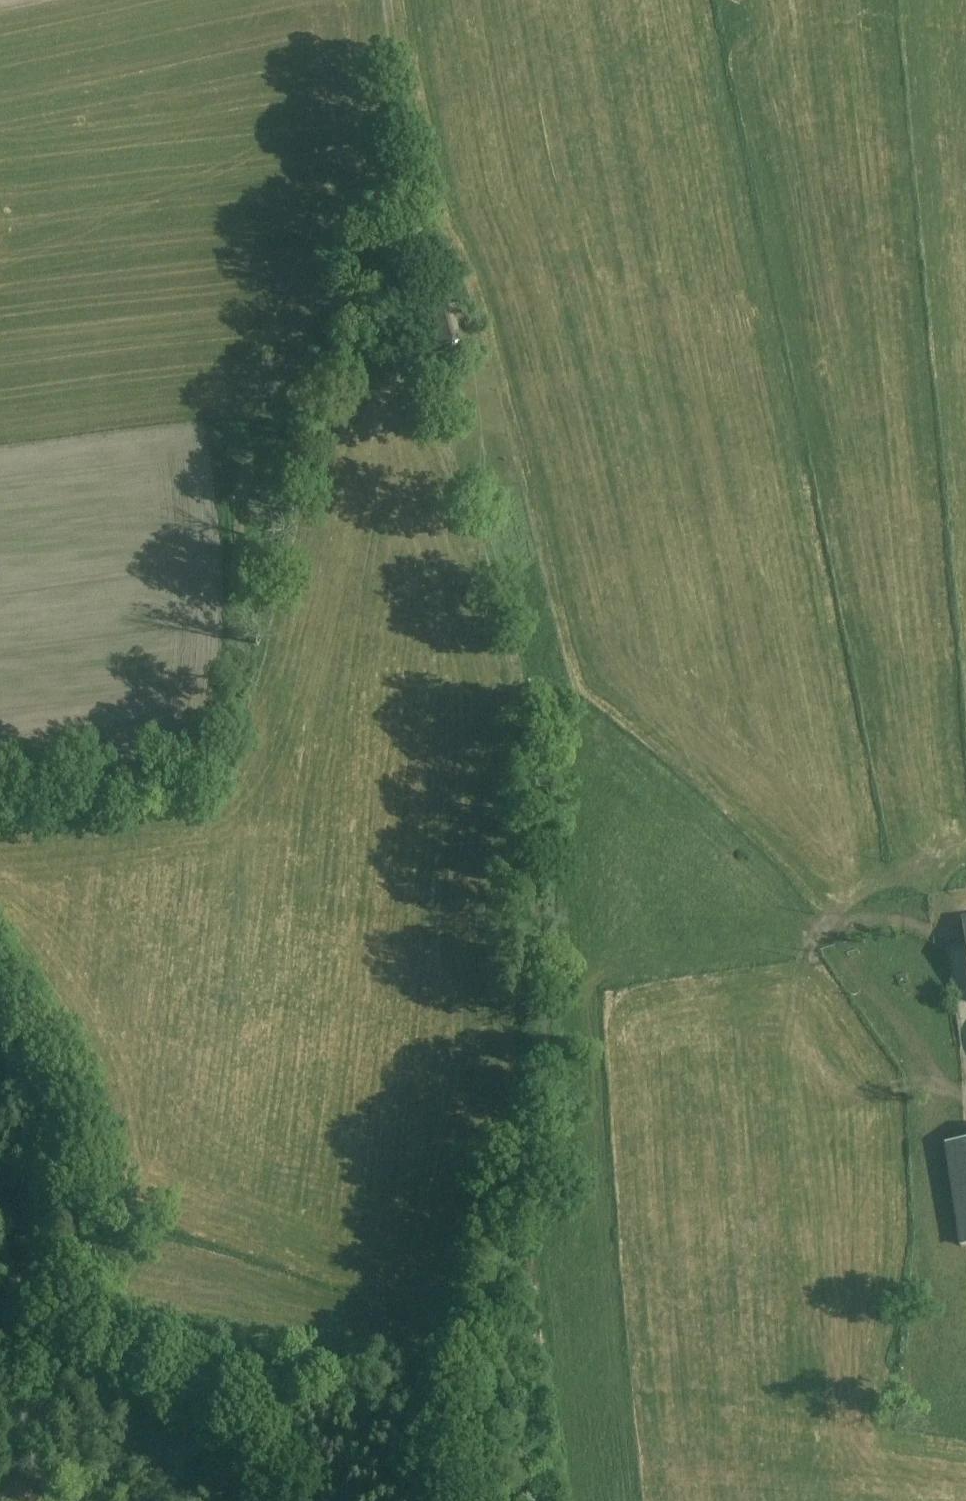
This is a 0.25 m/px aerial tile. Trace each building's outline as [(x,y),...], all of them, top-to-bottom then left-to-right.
[(957,1242),(965,1241),(965,1135),(945,1138),(957,1242)]
